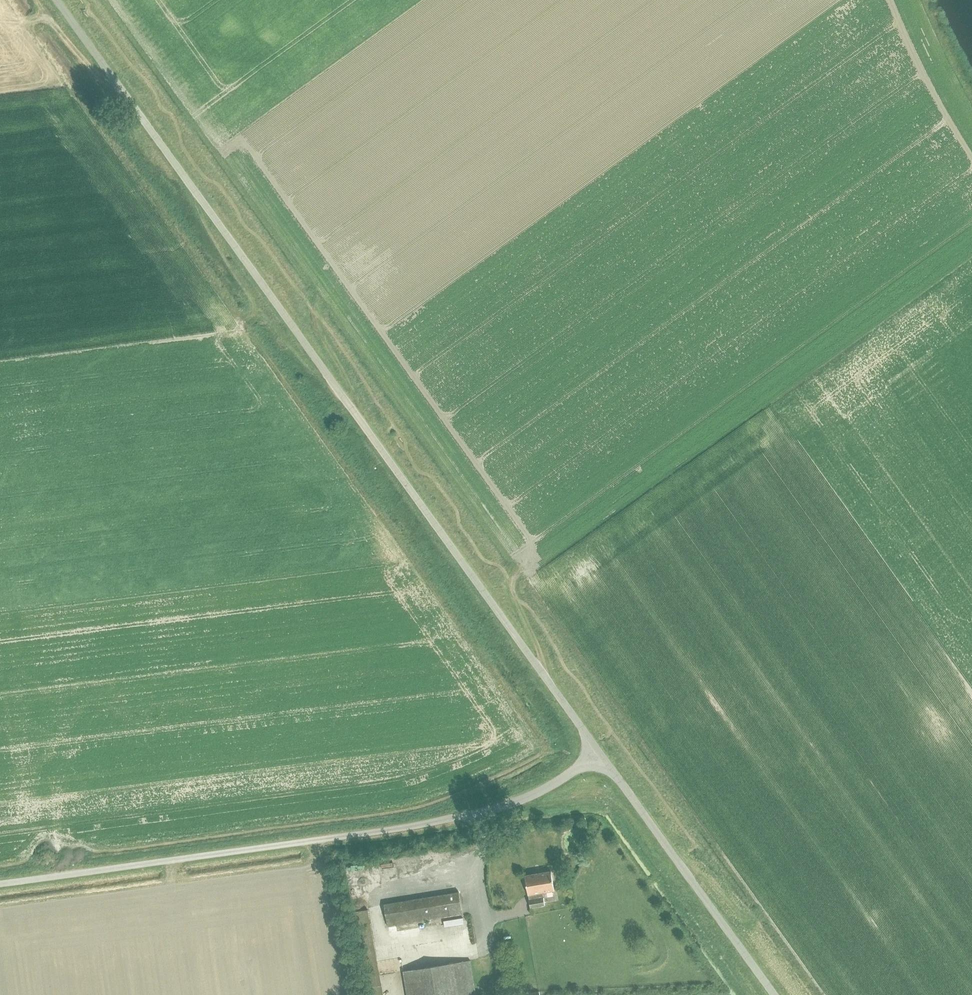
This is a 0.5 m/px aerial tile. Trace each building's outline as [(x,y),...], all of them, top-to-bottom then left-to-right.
[(526,876),(531,909),(545,906),(543,893),(554,891),(551,872),(526,876)] [(385,905),(388,926),(463,914),(459,892),(385,905)] [(353,912),(368,994),(382,994),(367,910),(353,912)] [(408,994),(476,994),(470,961),(404,972),(408,994)]
